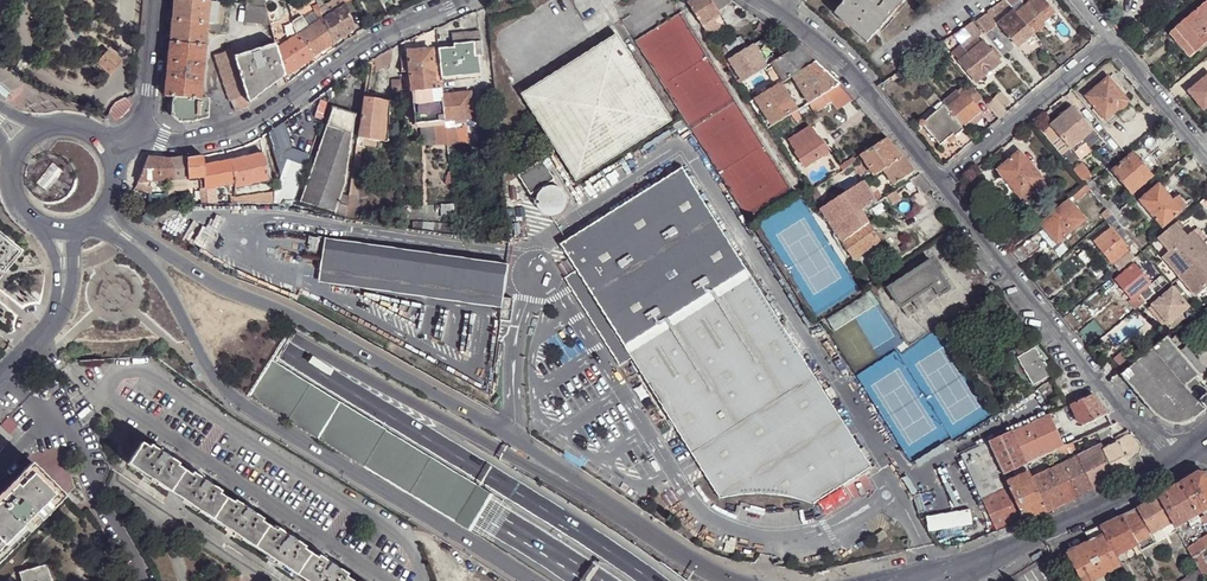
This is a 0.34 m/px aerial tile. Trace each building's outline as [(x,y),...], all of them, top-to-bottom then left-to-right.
[(208,0),(173,0),(171,20),(221,24),(221,22),(217,22),(207,21),(208,15),(217,16),(224,16),(225,2),(209,0),(208,0)] [(689,3),(690,5),(704,26),(721,15),(720,13),(718,11),(711,2),(710,0),(694,0),(689,3)] [(711,2),(718,11),(733,1),(732,0),(710,0),(711,2)] [(834,14),(867,43),(906,0),(847,0),(834,14)] [(1009,4),(1006,0),(1003,0),(995,6),(998,11),(1009,4)] [(1034,33),(1044,25),(1041,22),(1054,12),(1044,0),(1034,0),(1025,7),(1017,14),(1034,33)] [(1193,52),(1203,44),(1206,41),(1206,1),(1183,20),(1173,29),(1193,52)] [(269,11),(267,6),(249,4),(247,22),(267,24),(269,11)] [(324,18),(333,43),(356,28),(345,4),(331,13),(324,18)] [(303,17),(294,22),(298,34),(312,57),(333,43),(324,18),(320,8),(319,5),(314,8),(317,15),(319,21),(310,27),(306,22),(303,17)] [(328,5),(324,6),(320,8),(324,18),(331,13),(328,5)] [(991,17),(998,11),(995,6),(987,12),(991,17)] [(1019,47),(1034,33),(1017,14),(1015,11),(999,24),(1019,47)] [(987,12),(975,20),(986,34),(995,27),(994,21),(991,17),(987,12)] [(317,15),(306,22),(310,27),(319,21),(317,15)] [(221,24),(171,20),(164,91),(164,94),(173,95),(200,98),(206,30),(220,31),(221,24)] [(983,35),(973,21),(950,37),(954,42),(958,40),(962,47),(953,53),(960,61),(982,44),(977,39),(983,35)] [(274,29),(276,38),(286,35),(283,22),(272,24),(274,29)] [(777,32),(763,22),(758,30),(767,36),(777,32)] [(1188,56),(1193,52),(1173,29),(1168,33),(1188,56)] [(553,135),(558,132),(582,170),(662,119),(638,81),(643,78),(615,34),(614,32),(523,89),(525,92),(553,135)] [(582,170),(558,132),(553,135),(525,92),(522,93),(551,137),(579,182),(674,121),(645,77),(618,33),(615,34),(643,78),(638,81),(662,119),(582,170)] [(312,57),(298,34),(278,47),(284,74),(312,57)] [(730,59),(748,48),(742,37),(720,50),(727,61),(730,59)] [(453,46),(438,48),(440,64),(441,76),(479,72),(481,72),(478,54),(482,54),(480,39),(453,42),(453,46)] [(284,74),(278,47),(276,43),(276,41),(234,54),(246,94),(248,100),(257,93),(267,86),(278,78),(284,74)] [(982,44),(960,61),(961,62),(965,68),(976,81),(1000,62),(999,60),(990,49),(984,42),(982,44)] [(767,57),(757,43),(754,45),(764,59),(767,57)] [(764,59),(754,45),(748,48),(730,59),(743,80),(773,62),(778,59),(774,53),(767,57),(764,59)] [(816,62),(797,47),(778,59),(773,62),(785,81),(793,76),(816,62)] [(233,48),(216,53),(229,99),(231,99),(236,109),(249,103),(248,100),(246,94),(234,54),(234,52),(233,48)] [(441,76),(440,64),(433,64),(431,49),(408,52),(413,95),(415,122),(430,121),(436,120),(437,143),(447,143),(443,94),(441,80),(441,76)] [(389,50),(372,60),(373,74),(390,65),(389,50)] [(413,95),(408,52),(403,52),(407,96),(413,95)] [(99,65),(111,75),(121,63),(109,53),(99,65)] [(840,84),(816,62),(793,76),(810,102),(825,94),(840,84)] [(899,77),(913,67),(911,64),(897,74),(899,77)] [(1114,74),(1109,78),(1119,90),(1124,86),(1114,74)] [(1119,90),(1109,78),(1086,97),(1095,107),(1103,116),(1106,120),(1128,101),(1119,90)] [(400,84),(400,80),(391,80),(391,95),(400,94),(400,91),(400,84)] [(799,109),(782,83),(757,98),(773,124),(791,114),(799,109)] [(853,99),(840,84),(825,94),(837,108),(853,99)] [(975,105),(983,99),(973,87),(966,93),(975,105)] [(981,112),(975,105),(966,93),(962,88),(958,91),(962,96),(947,108),(962,127),(981,112)] [(1195,100),(1204,110),(1206,109),(1206,108),(1206,90),(1195,100)] [(470,91),(443,94),(447,143),(454,142),(457,142),(456,122),(467,121),(467,116),(473,116),(470,91)] [(944,105),(947,108),(962,96),(958,91),(943,103),(944,105)] [(999,118),(1008,111),(1005,109),(1010,104),(1001,92),(995,97),(987,104),(999,118)] [(934,108),(942,102),(935,94),(928,100),(934,108)] [(200,98),(173,95),(171,111),(182,122),(196,120),(207,117),(208,99),(200,98)] [(383,101),(362,98),(356,145),(361,145),(361,140),(363,133),(378,135),(383,101)] [(388,102),(383,101),(378,135),(363,133),(361,140),(382,142),(388,102)] [(936,111),(944,105),(943,103),(942,102),(934,108),(936,111)] [(808,103),(799,109),(791,114),(797,123),(802,119),(802,117),(813,111),(808,103)] [(955,137),(964,129),(962,127),(947,108),(944,105),(936,111),(925,121),(925,123),(924,125),(940,145),(953,135),(955,137)] [(1103,116),(1095,107),(1092,110),(1100,119),(1103,116)] [(331,214),(334,215),(341,194),(344,184),(353,115),(332,108),(302,193),(299,201),(331,214)] [(1090,148),(1099,140),(1072,108),(1052,126),(1082,160),(1092,151),(1090,148)] [(310,151),(294,146),(286,121),(266,134),(281,177),(276,192),(273,192),(273,193),(273,204),(276,204),(281,204),(288,204),(291,205),(293,199),(296,191),(310,151)] [(826,153),(830,152),(827,147),(828,144),(826,141),(822,141),(820,137),(817,138),(811,127),(792,139),(798,150),(797,152),(806,166),(822,156),(826,153)] [(964,147),(973,140),(964,129),(955,137),(964,147)] [(902,156),(888,138),(862,154),(874,174),(884,168),(902,156)] [(448,156),(455,155),(454,142),(447,143),(447,145),(447,148),(448,156)] [(361,145),(356,145),(350,185),(355,186),(362,146),(361,145)] [(1026,203),(1048,185),(1020,151),(998,169),(1026,203)] [(262,153),(204,165),(205,203),(212,202),(211,193),(217,192),(216,186),(235,182),(236,191),(240,190),(239,185),(271,179),(267,156),(263,157),(262,153)] [(1132,193),(1152,176),(1147,170),(1149,169),(1142,160),(1140,161),(1134,154),(1113,171),(1132,193)] [(203,156),(186,158),(187,178),(198,177),(200,203),(205,203),(204,165),(203,156)] [(914,172),(902,156),(884,168),(894,184),(914,172)] [(147,158),(135,187),(150,193),(151,185),(171,184),(171,183),(171,179),(170,160),(147,158)] [(170,160),(171,179),(187,178),(186,158),(170,160)] [(540,163),(516,179),(529,198),(553,182),(551,180),(553,179),(551,176),(549,177),(540,163)] [(1079,164),(1073,169),(1086,185),(1092,180),(1079,164)] [(680,169),(559,246),(568,260),(562,264),(566,270),(572,267),(575,272),(583,284),(571,292),(594,329),(606,321),(633,359),(720,499),(721,498),(732,496),(742,495),(753,494),(764,494),(775,495),(785,497),(796,499),(806,502),(812,504),(871,467),(680,169)] [(934,190),(921,179),(914,185),(926,198),(934,190)] [(865,180),(821,208),(852,258),(879,239),(862,208),(876,199),(872,192),(865,180)] [(1092,180),(1086,185),(1090,189),(1093,187),(1095,185),(1092,180)] [(355,186),(350,185),(348,197),(345,218),(353,219),(357,186),(355,186)] [(1090,189),(1086,185),(1072,197),(1075,201),(1090,189)] [(1181,212),(1172,201),(1159,185),(1140,200),(1162,227),(1181,212)] [(548,189),(545,190),(543,192),(541,194),(539,196),(538,199),(537,202),(537,205),(538,208),(539,210),(541,213),(543,215),(545,217),(548,218),(551,218),(553,219),(556,218),(559,217),(562,216),(564,214),(566,212),(567,209),(568,206),(568,203),(568,200),(567,197),(566,195),(564,193),(562,191),(559,189),(556,188),(554,188),(551,188),(548,189)] [(878,189),(872,192),(876,199),(877,201),(883,197),(878,189)] [(899,189),(890,194),(895,202),(903,197),(899,189)] [(1096,190),(1093,192),(1103,205),(1106,203),(1096,190)] [(293,199),(299,201),(302,193),(296,191),(293,199)] [(242,203),(273,204),(273,193),(230,197),(229,204),(242,203)] [(341,194),(334,215),(345,218),(348,197),(341,194)] [(1036,211),(1043,220),(1063,204),(1056,195),(1036,211)] [(1177,197),(1172,201),(1181,212),(1185,208),(1177,197)] [(1043,220),(1040,223),(1044,227),(1056,242),(1057,243),(1085,220),(1069,199),(1063,204),(1043,220)] [(1106,203),(1103,205),(1107,209),(1112,215),(1113,217),(1118,213),(1119,212),(1110,200),(1106,203)] [(454,216),(453,205),(440,206),(442,217),(454,216)] [(1112,215),(1107,209),(1098,216),(1103,222),(1112,215)] [(1118,213),(1113,217),(1116,221),(1123,229),(1128,224),(1118,213)] [(455,233),(455,224),(416,221),(416,228),(455,233)] [(1123,229),(1116,221),(1114,222),(1112,224),(1127,243),(1132,239),(1123,229)] [(1176,223),(1158,238),(1169,251),(1186,236),(1176,223)] [(1052,246),(1056,242),(1044,227),(1039,231),(1040,233),(1052,246)] [(1113,263),(1128,250),(1131,247),(1128,245),(1126,247),(1111,229),(1095,243),(1112,263),(1113,263)] [(1193,230),(1186,236),(1169,251),(1161,256),(1194,296),(1206,286),(1206,247),(1193,230)] [(1020,245),(1028,255),(1041,246),(1034,238),(1040,233),(1039,231),(1033,236),(1020,245)] [(318,239),(309,238),(308,246),(310,246),(309,251),(315,252),(316,247),(317,247),(318,239)] [(508,268),(328,239),(321,281),(501,310),(499,323),(511,325),(514,303),(502,301),(508,268)] [(2,275),(3,273),(1,272),(16,253),(0,240),(0,273),(2,275)] [(1020,261),(1028,255),(1020,245),(1012,250),(1020,261)] [(1119,271),(1135,258),(1128,250),(1113,263),(1119,271)] [(950,289),(943,278),(944,277),(939,270),(938,271),(930,261),(888,288),(901,307),(911,300),(933,286),(939,295),(940,296),(950,289)] [(1138,293),(1149,285),(1150,283),(1135,264),(1116,280),(1131,299),(1138,293)] [(1158,272),(1153,265),(1148,268),(1154,275),(1158,272)] [(583,284),(575,272),(563,280),(571,292),(583,284)] [(1158,272),(1154,275),(1152,277),(1156,282),(1152,285),(1156,291),(1167,283),(1158,272)] [(1145,301),(1155,293),(1149,285),(1138,293),(1145,301)] [(918,308),(939,295),(933,286),(911,300),(918,308)] [(828,319),(867,294),(863,288),(824,314),(828,319)] [(1188,307),(1172,288),(1161,297),(1152,304),(1151,305),(1167,324),(1169,323),(1180,314),(1188,307)] [(1062,289),(1051,298),(1057,306),(1068,297),(1062,289)] [(1152,304),(1161,297),(1158,293),(1150,300),(1152,304)] [(875,306),(867,294),(828,319),(834,331),(875,306)] [(1162,328),(1167,324),(1151,305),(1146,308),(1162,328)] [(1183,317),(1180,314),(1169,323),(1171,327),(1183,317)] [(1078,328),(1086,343),(1102,334),(1094,319),(1078,328)] [(606,321),(594,329),(620,365),(633,359),(606,321)] [(1175,334),(1169,339),(1198,374),(1204,369),(1175,334)] [(1169,339),(1166,336),(1152,347),(1184,386),(1195,377),(1198,374),(1169,339)] [(1015,349),(1019,356),(1034,348),(1031,341),(1015,349)] [(1108,358),(1121,373),(1136,361),(1123,346),(1108,358)] [(1121,373),(1145,403),(1160,419),(1165,421),(1169,423),(1174,424),(1179,423),(1183,423),(1188,421),(1192,420),(1195,418),(1203,410),(1206,408),(1206,391),(1203,387),(1195,377),(1184,386),(1152,347),(1136,361),(1121,373)] [(1016,357),(1030,381),(1039,377),(1049,372),(1044,362),(1042,362),(1034,348),(1019,356),(1016,357)] [(805,363),(810,371),(815,368),(810,360),(805,363)] [(1039,377),(1041,380),(1051,375),(1049,372),(1039,377)] [(1039,377),(1030,381),(1032,385),(1041,380),(1039,377)] [(1054,406),(1057,410),(1063,408),(1068,405),(1061,393),(1051,399),(1055,405),(1054,406)] [(1070,405),(1071,408),(1077,422),(1084,423),(1108,414),(1094,397),(1092,394),(1070,405)] [(1056,449),(1064,446),(1049,413),(988,441),(1002,473),(1007,471),(1020,465),(1025,463),(1039,457),(1043,455),(1048,452),(1056,449)] [(1,426),(10,434),(19,426),(10,417),(1,426)] [(0,427),(0,453),(15,438),(10,434),(1,426),(0,427)] [(1134,438),(1127,430),(1114,437),(1124,457),(1139,449),(1139,444),(1134,438)] [(1124,457),(1114,437),(1101,445),(1117,476),(1130,470),(1126,461),(1124,457)] [(126,463),(169,491),(183,470),(176,465),(177,462),(168,455),(159,450),(149,443),(147,446),(140,441),(126,463)] [(1006,481),(1002,473),(988,441),(961,452),(982,498),(1009,487),(1006,481)] [(1071,443),(1064,446),(1056,449),(1059,456),(1074,449),(1071,443)] [(1117,476),(1101,445),(1077,455),(1094,488),(1117,476)] [(161,446),(159,450),(168,455),(170,452),(161,446)] [(1059,456),(1056,449),(1048,452),(1051,459),(1052,462),(1060,458),(1059,456)] [(1126,461),(1137,454),(1139,449),(1124,457),(1126,461)] [(1051,459),(1048,452),(1043,455),(1045,462),(1051,459)] [(1126,461),(1130,470),(1142,463),(1137,456),(1138,455),(1137,454),(1126,461)] [(1077,455),(1063,462),(1079,495),(1094,488),(1077,455)] [(1041,463),(1039,457),(1025,463),(1029,470),(1041,463)] [(1063,462),(1049,469),(1065,502),(1079,495),(1063,462)] [(0,552),(0,564),(67,496),(33,463),(23,473),(51,500),(0,552)] [(1029,470),(1025,463),(1020,465),(1023,470),(1024,470),(1026,472),(1029,470)] [(1031,477),(1046,511),(1065,502),(1049,469),(1031,477)] [(169,491),(184,502),(200,477),(191,471),(189,473),(183,470),(169,491)] [(1031,477),(1029,470),(1026,472),(1011,479),(1006,481),(1009,487),(1023,520),(1046,511),(1031,477)] [(1011,479),(1007,471),(1002,473),(1006,481),(1011,479)] [(1179,482),(1197,514),(1206,508),(1206,475),(1206,473),(1197,471),(1190,476),(1179,482)] [(51,500),(23,473),(0,497),(0,552),(51,500)] [(203,474),(200,477),(209,483),(212,479),(203,474)] [(184,502),(295,574),(309,553),(302,547),(303,545),(294,538),(285,533),(272,524),(270,527),(259,519),(261,517),(251,510),(243,506),(232,499),(231,501),(218,492),(220,490),(209,483),(200,477),(184,502)] [(1179,482),(1157,495),(1174,527),(1180,524),(1187,520),(1190,525),(1200,520),(1199,518),(1197,514),(1179,482)] [(1009,487),(982,498),(996,530),(1023,520),(1009,487)] [(1157,495),(1137,507),(1156,542),(1161,539),(1163,543),(1166,540),(1164,537),(1176,530),(1174,527),(1157,495)] [(246,502),(243,506),(251,510),(253,506),(246,502)] [(1137,507),(1121,515),(1140,550),(1149,546),(1156,542),(1137,507)] [(968,509),(924,517),(926,533),(971,525),(968,509)] [(1105,536),(1116,556),(1133,547),(1138,555),(1142,552),(1140,550),(1121,515),(1100,526),(1104,533),(1105,536)] [(1200,520),(1204,525),(1206,523),(1206,519),(1204,515),(1199,518),(1200,520)] [(1174,527),(1176,530),(1179,535),(1185,533),(1180,524),(1174,527)] [(1070,580),(1113,580),(1126,574),(1116,556),(1105,536),(1104,533),(1100,526),(1086,532),(1089,540),(1073,548),(1074,551),(1067,554),(1057,559),(1070,580)] [(285,533),(294,538),(296,535),(287,529),(285,533)] [(887,530),(878,537),(881,542),(890,536),(887,530)] [(1152,551),(1144,556),(1145,558),(1155,552),(1154,550),(1168,542),(1166,540),(1163,543),(1161,539),(1156,542),(1149,546),(1152,551)] [(1205,547),(1200,540),(1186,549),(1191,558),(1205,549),(1205,547)] [(1149,546),(1140,550),(1142,552),(1144,556),(1152,551),(1149,546)] [(305,580),(313,580),(326,561),(317,554),(316,557),(309,553),(295,574),(305,580)] [(328,557),(326,561),(335,566),(337,562),(328,557)] [(313,580),(352,580),(344,575),(345,573),(335,566),(326,561),(313,580)] [(23,570),(26,580),(52,580),(47,563),(23,570)] [(23,570),(18,572),(21,580),(26,580),(23,570)] [(1204,580),(1199,571),(1182,580),(1204,580)]
